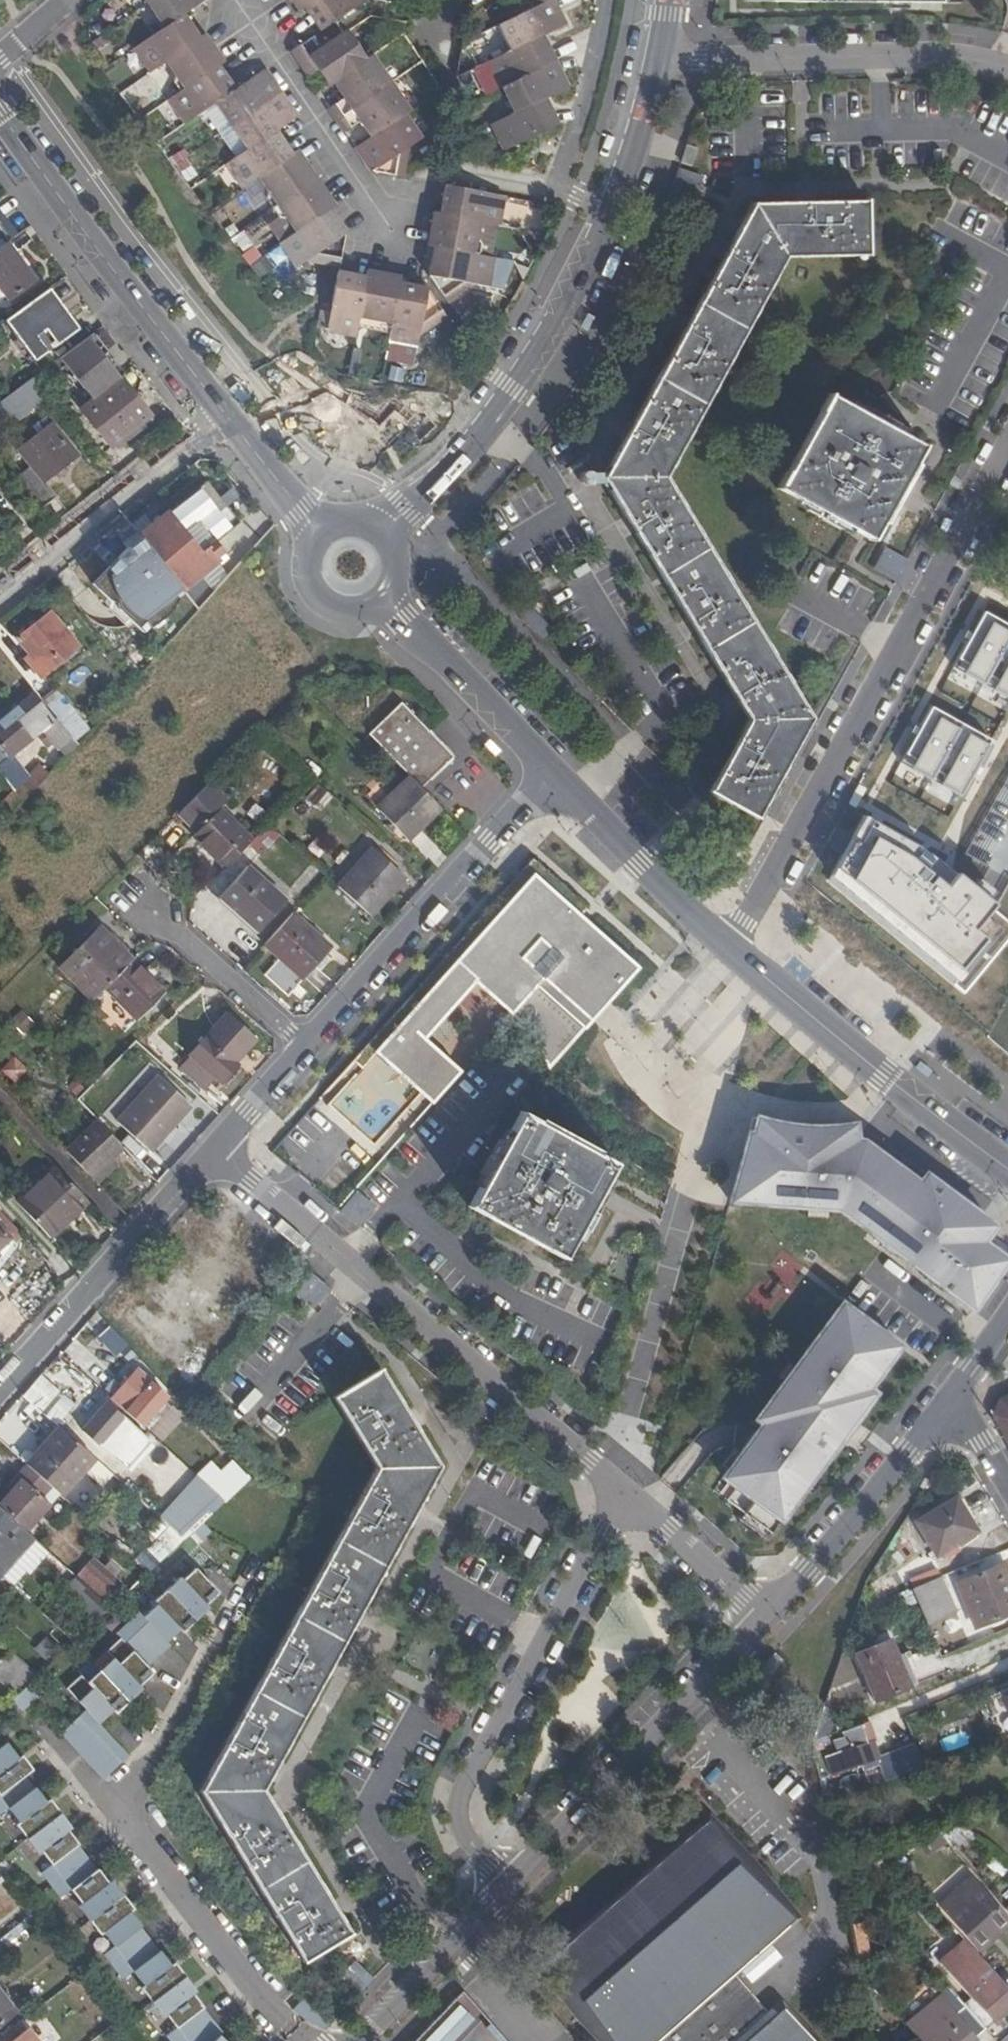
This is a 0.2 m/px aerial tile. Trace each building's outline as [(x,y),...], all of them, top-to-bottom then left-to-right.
[(164,28),(183,15),(204,0),(154,0),(148,4),(164,28)] [(299,12),(306,8),(317,0),(291,0),(299,12)] [(306,8),(323,30),(369,0),(317,0),(306,8)] [(512,52),(541,37),(565,25),(553,0),(550,0),(535,8),(499,25),(512,52)] [(136,47),(153,71),(167,61),(200,39),(183,15),(164,28),(136,47)] [(167,61),(186,88),(218,65),(224,62),(206,35),(200,39),(167,61)] [(326,54),(320,45),(299,59),(311,77),(319,71),(329,85),(333,83),(370,58),(354,35),(326,54)] [(299,59),(320,45),(315,37),(293,51),(299,59)] [(490,63),(502,87),(553,62),(541,37),(512,52),(490,63)] [(392,83),(373,55),(370,58),(333,83),(343,98),(331,106),(340,119),(392,83)] [(502,87),(515,113),(544,99),(566,88),(553,62),(502,87)] [(170,98),(187,123),(216,103),(235,90),(218,65),(186,88),(170,98)] [(216,103),(233,126),(280,94),(264,70),(235,90),(216,103)] [(410,110),(392,83),(340,119),(347,130),(360,121),(371,137),(406,113),(410,110)] [(233,126),(249,149),(275,131),(296,117),(280,94),(233,126)] [(505,152),(557,126),(544,99),(515,113),(491,125),(505,152)] [(423,137),(406,113),(371,137),(358,146),(374,169),(407,177),(409,171),(414,141),(423,137)] [(227,164),(245,189),(259,179),(292,157),(275,131),(249,149),(227,164)] [(171,155),(184,179),(194,173),(181,149),(171,155)] [(266,199),(273,209),(316,179),(298,152),(292,157),(259,179),(268,192),(266,199)] [(288,219),(297,233),(329,211),(335,207),(316,179),(273,209),(279,218),(288,219)] [(498,226),(504,196),(446,186),(440,214),(480,222),(498,226)] [(504,201),(503,225),(537,227),(538,202),(504,201)] [(749,719),(709,793),(756,818),(812,718),(665,477),(785,257),(867,255),(866,201),(752,203),(603,479),(749,719)] [(304,264),(319,255),(340,258),(345,234),(329,211),(297,233),(280,244),(298,268),(304,264)] [(472,254),(480,222),(440,214),(434,212),(427,246),(434,247),(472,254)] [(7,243),(11,240),(0,225),(0,248),(7,243)] [(7,243),(0,248),(0,289),(8,299),(34,280),(7,243)] [(501,290),(508,261),(472,254),(434,247),(429,276),(449,305),(477,285),(501,290)] [(340,258),(319,255),(304,264),(338,272),(340,258)] [(358,317),(391,324),(398,284),(399,278),(367,271),(366,277),(358,317)] [(326,331),(354,337),(358,317),(366,277),(338,272),(331,305),(326,331)] [(418,339),(447,319),(427,289),(398,284),(391,324),(387,343),(415,348),(418,339)] [(45,293),(74,331),(80,326),(52,288),(45,293)] [(74,331),(45,293),(5,322),(34,361),(74,331)] [(59,358),(92,400),(121,378),(88,337),(59,358)] [(51,393),(48,390),(37,375),(0,402),(0,423),(5,429),(51,393)] [(150,415),(121,378),(92,400),(81,409),(111,447),(150,415)] [(829,396),(778,489),(872,541),(923,448),(829,396)] [(31,465),(16,476),(41,507),(55,495),(44,482),(77,457),(51,424),(18,450),(31,465)] [(56,574),(136,678),(274,526),(213,456),(56,574)] [(26,656),(41,676),(78,647),(51,612),(17,638),(30,654),(26,656)] [(953,668),(1007,698),(1007,624),(985,612),(953,668)] [(41,676),(26,656),(13,666),(29,686),(41,676)] [(55,691),(41,702),(55,720),(75,745),(87,731),(55,691)] [(55,720),(41,702),(35,693),(0,721),(0,765),(55,720)] [(401,704),(368,736),(409,777),(421,789),(453,757),(401,704)] [(933,707),(901,763),(960,796),(992,740),(933,707)] [(438,810),(440,809),(421,789),(409,777),(404,781),(438,810)] [(407,841),(438,810),(404,781),(376,810),(407,841)] [(227,801),(210,783),(177,816),(195,834),(191,838),(223,869),(252,840),(219,808),(227,801)] [(316,785),(305,799),(320,811),(331,796),(316,785)] [(0,805),(10,816),(22,803),(13,791),(0,805)] [(832,883),(966,993),(1007,941),(1007,922),(917,847),(865,818),(832,883)] [(372,849),(337,887),(369,916),(404,878),(372,849)] [(532,860),(316,1102),(372,1153),(449,1067),(424,1044),(477,986),(530,1032),(549,1069),(592,1021),(609,1002),(639,968),(580,916),(587,908),(532,860)] [(286,901),(247,867),(219,898),(258,932),(286,901)] [(331,949),(291,913),(263,944),(303,980),(331,949)] [(58,967),(93,1002),(105,990),(133,962),(98,927),(58,967)] [(164,993),(133,962),(105,990),(136,1021),(164,993)] [(26,1014),(12,1018),(17,1035),(31,1031),(26,1014)] [(254,1041),(226,1016),(191,1057),(221,1084),(238,1064),(236,1062),(254,1041)] [(190,1106),(158,1078),(117,1123),(150,1152),(190,1106)] [(470,1207),(566,1258),(599,1195),(615,1164),(521,1113),(470,1207)] [(779,1123),(753,1116),(729,1201),(836,1206),(973,1309),(1007,1260),(982,1241),(994,1225),(866,1130),(857,1123),(831,1126),(803,1126),(779,1123)] [(97,1121),(66,1152),(89,1177),(121,1147),(97,1121)] [(54,1166),(15,1203),(49,1239),(88,1202),(54,1166)] [(981,1212),(990,1201),(962,1180),(953,1191),(981,1212)] [(0,1212),(0,1227),(10,1238),(16,1243),(23,1237),(0,1212)] [(10,1238),(0,1227),(0,1248),(10,1238)] [(0,1248),(0,1266),(17,1244),(16,1243),(10,1238),(0,1248)] [(774,1408),(723,1477),(736,1487),(727,1500),(771,1533),(844,1434),(850,1438),(868,1413),(857,1404),(899,1346),(842,1303),(768,1403),(774,1408)] [(117,1355),(126,1345),(110,1327),(99,1339),(117,1355)] [(439,1467),(381,1370),(335,1397),(378,1468),(201,1790),(304,1961),(351,1933),(263,1788),(439,1467)] [(137,1371),(111,1400),(141,1427),(167,1398),(137,1371)] [(998,1400),(993,1417),(1007,1443),(1007,1396),(998,1400)] [(157,1448),(107,1403),(83,1431),(110,1455),(125,1438),(147,1458),(157,1448)] [(61,1497),(94,1459),(59,1427),(26,1465),(58,1495),(61,1497)] [(58,1495),(26,1465),(17,1475),(21,1479),(0,1502),(0,1510),(25,1533),(58,1495)] [(240,1468),(214,1493),(224,1502),(249,1478),(240,1468)] [(181,1540),(223,1504),(199,1477),(157,1513),(181,1540)] [(955,1498),(916,1521),(937,1558),(976,1535),(955,1498)] [(33,1539),(25,1533),(0,1510),(0,1575),(33,1539)] [(157,1519),(144,1532),(153,1541),(134,1560),(147,1573),(179,1540),(157,1519)] [(209,1535),(199,1525),(189,1535),(199,1545),(209,1535)] [(93,1559),(78,1579),(107,1605),(125,1585),(115,1577),(121,1569),(110,1560),(104,1567),(93,1559)] [(958,1584),(975,1628),(1007,1614),(1007,1577),(1003,1566),(958,1584)] [(180,1576),(166,1589),(196,1619),(204,1612),(201,1608),(206,1603),(218,1591),(195,1567),(182,1579),(180,1576)] [(943,1592),(937,1578),(911,1588),(925,1622),(939,1615),(931,1597),(943,1592)] [(139,1611),(128,1621),(158,1654),(170,1644),(167,1641),(179,1629),(185,1624),(188,1627),(196,1619),(166,1589),(153,1601),(156,1604),(144,1616),(139,1611)] [(204,1612),(209,1607),(206,1603),(201,1608),(204,1612)] [(154,1672),(147,1665),(158,1654),(128,1621),(116,1632),(121,1637),(107,1650),(114,1658),(101,1670),(130,1700),(138,1693),(135,1689),(140,1685),(154,1672)] [(179,1629),(183,1632),(188,1627),(185,1624),(179,1629)] [(869,1646),(891,1638),(887,1630),(866,1638),(869,1646)] [(891,1638),(869,1646),(855,1653),(874,1699),(909,1685),(897,1655),(891,1638)] [(52,1659),(56,1644),(39,1639),(35,1655),(52,1659)] [(18,1696),(19,1694),(29,1686),(38,1677),(9,1652),(0,1662),(0,1679),(18,1696)] [(909,1685),(916,1682),(904,1652),(897,1655),(909,1685)] [(122,1708),(130,1700),(101,1670),(88,1682),(81,1674),(67,1688),(87,1709),(100,1722),(114,1709),(119,1705),(122,1708)] [(48,1688),(38,1677),(29,1686),(38,1696),(48,1688)] [(29,1686),(19,1694),(29,1705),(38,1696),(29,1686)] [(100,1722),(87,1709),(62,1732),(104,1778),(130,1755),(100,1722)] [(866,1724),(860,1726),(866,1742),(869,1741),(873,1740),(866,1724)] [(866,1742),(860,1726),(843,1732),(845,1738),(841,1740),(838,1742),(837,1745),(836,1749),(836,1752),(838,1756),(835,1757),(839,1771),(875,1757),(869,1741),(866,1742)] [(35,1770),(28,1761),(25,1764),(20,1759),(9,1744),(0,1750),(0,1794),(1,1796),(27,1776),(35,1770)] [(63,1813),(56,1804),(52,1807),(48,1801),(38,1788),(36,1788),(27,1776),(1,1796),(0,1797),(0,1815),(1,1816),(11,1808),(21,1822),(18,1825),(29,1839),(63,1813)] [(69,1822),(63,1813),(29,1839),(40,1853),(43,1851),(54,1865),(44,1872),(53,1884),(89,1857),(79,1845),(81,1844),(70,1830),(66,1824),(69,1822)] [(772,2019),(730,1971),(793,1916),(713,1825),(545,1972),(606,2040),(748,2040),(772,2019)] [(935,1829),(919,1833),(932,1851),(946,1841),(935,1829)] [(91,1920),(125,1894),(118,1885),(114,1888),(110,1882),(100,1868),(98,1869),(89,1857),(53,1884),(63,1897),(73,1889),(83,1903),(80,1906),(91,1920)] [(972,1881),(942,1907),(969,1937),(998,1910),(972,1881)] [(12,1903),(6,1890),(0,1893),(0,1909),(12,1903)] [(131,1903),(125,1894),(91,1920),(102,1934),(105,1932),(116,1946),(106,1953),(115,1965),(151,1938),(142,1926),(143,1925),(132,1911),(128,1905),(131,1903)] [(153,2001),(187,1975),(180,1966),(176,1969),(172,1963),(162,1949),(160,1950),(151,1938),(115,1965),(125,1978),(135,1970),(145,1984),(142,1986),(153,2001)] [(1000,1976),(974,1946),(960,1958),(986,1988),(1000,1976)] [(1007,2010),(1007,1985),(1000,1976),(986,1988),(960,1958),(949,1968),(979,2002),(993,2018),(996,2021),(1007,2010)] [(358,1996),(374,1978),(356,1961),(349,1968),(343,1963),(333,1973),(358,1996)] [(187,1975),(153,2001),(164,2015),(167,2013),(178,2027),(168,2034),(173,2040),(184,2040),(213,2019),(204,2007),(205,2006),(194,1992),(190,1986),(193,1984),(187,1975)] [(986,2029),(983,2026),(970,2011),(949,1987),(905,2025),(918,2040),(977,2040),(978,2040),(976,2037),(986,2029)] [(0,1999),(0,2023),(12,2014),(0,1999)] [(323,2033),(332,2024),(319,2016),(315,2013),(309,2008),(302,2001),(293,2011),(304,2022),(323,2033)] [(478,2024),(455,2001),(413,2040),(460,2040),(478,2024)] [(979,2002),(970,2011),(983,2026),(993,2018),(979,2002)] [(748,2040),(812,2040),(781,2011),(772,2019),(748,2040)] [(986,2029),(996,2021),(993,2018),(983,2026),(986,2029)] [(222,2035),(224,2033),(213,2019),(184,2040),(228,2040),(222,2035)] [(28,2031),(15,2040),(35,2040),(28,2031)]
